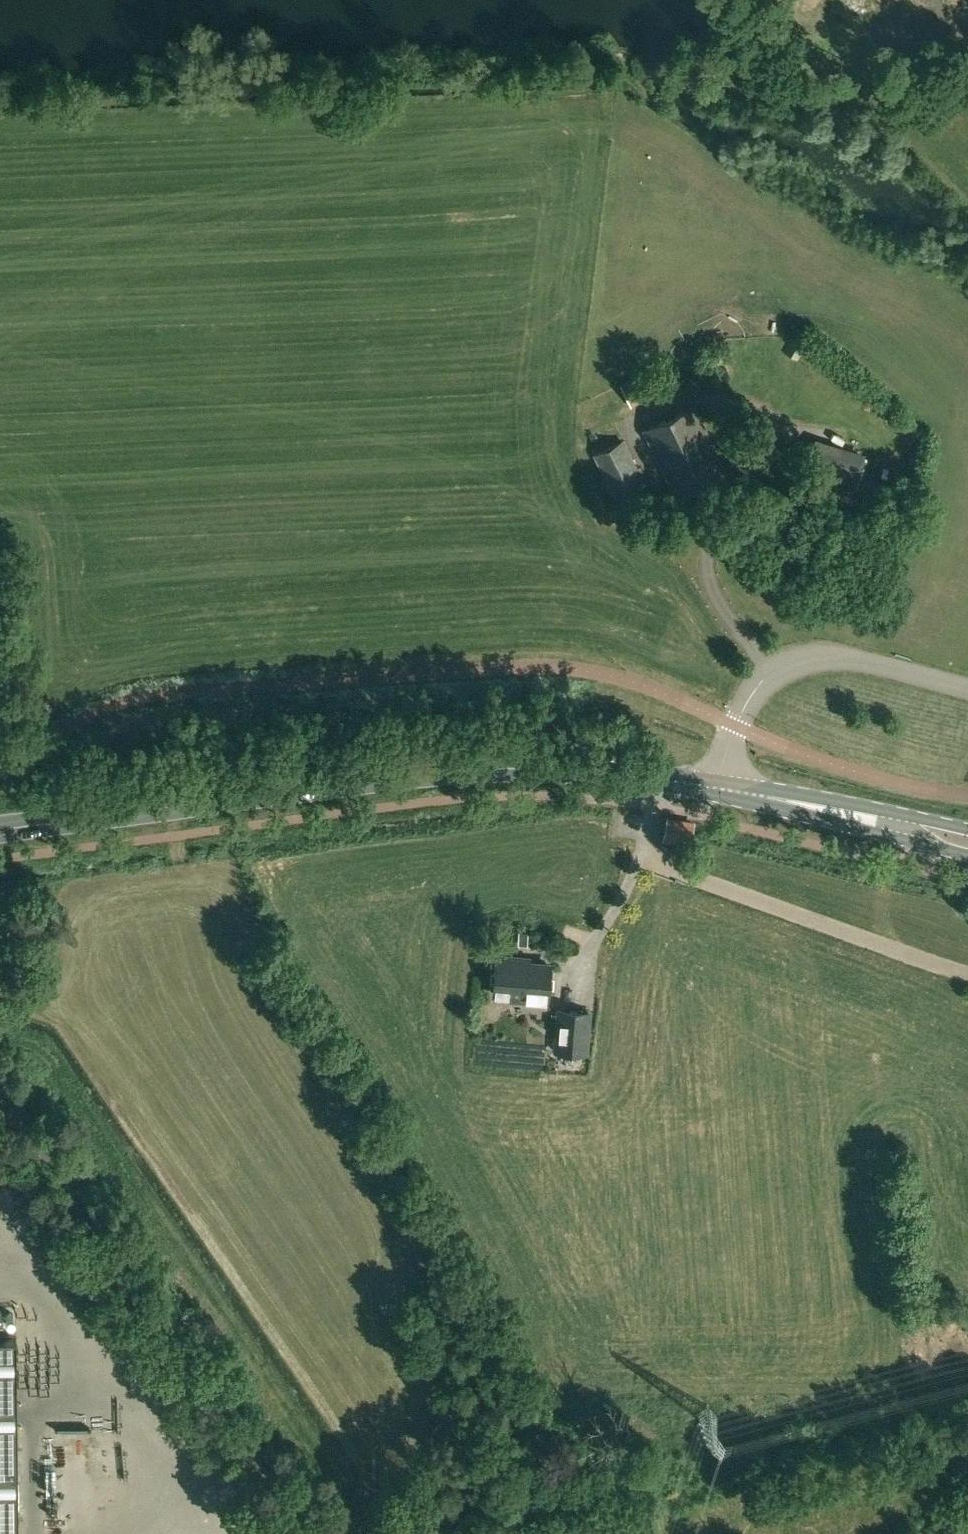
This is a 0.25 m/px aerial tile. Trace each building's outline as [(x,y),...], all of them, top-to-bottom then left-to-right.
[(644,429),(676,496),(727,471),(694,405),(644,429)] [(635,468),(622,440),(595,453),(616,496),(643,483),(638,473),(641,471),(639,466),(635,468)] [(690,843),(693,825),(694,823),(667,818),(663,838),(690,843)] [(550,965),(518,963),(518,959),(496,958),(494,994),(521,996),(521,1000),(547,1002),(550,965)] [(589,1013),(558,1010),(555,1051),(586,1053),(589,1013)] [(16,1336),(0,1336),(0,1533),(18,1533),(16,1336)]
